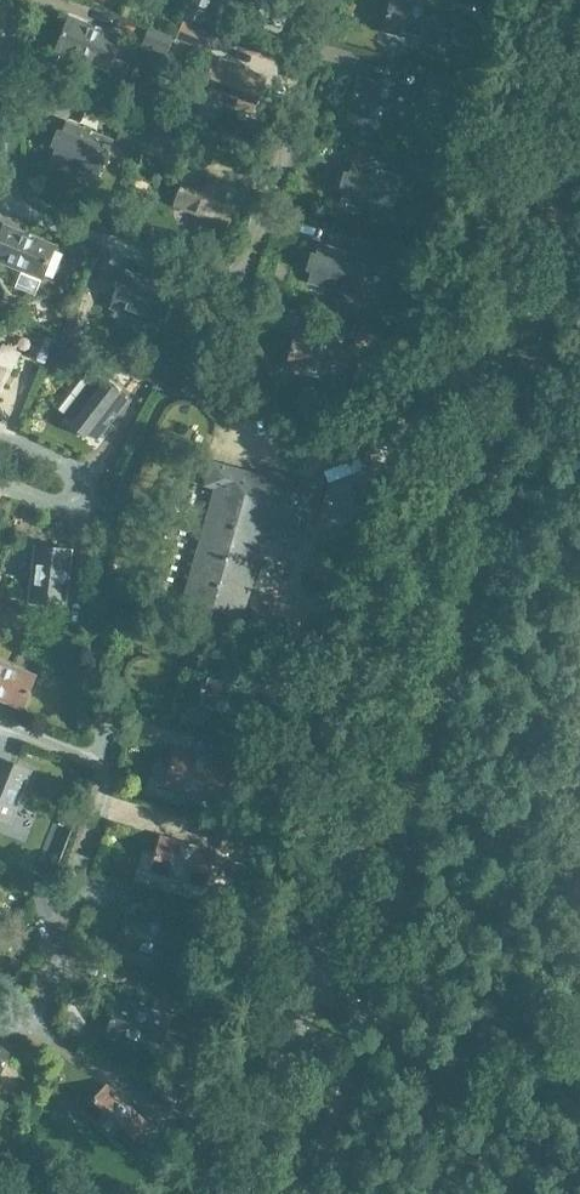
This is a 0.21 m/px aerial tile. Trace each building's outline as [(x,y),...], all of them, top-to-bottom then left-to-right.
[(202,26),(212,1),(209,0),(190,0),(183,19),(202,26)] [(446,11),(404,0),(392,0),(383,29),(437,44),(446,11)] [(446,7),(471,15),(476,0),(448,0),(446,7)] [(108,70),(120,38),(69,17),(56,49),(108,70)] [(176,40),(200,49),(207,31),(183,21),(176,40)] [(149,29),(143,46),(166,55),(172,38),(149,29)] [(219,60),(216,68),(211,66),(204,85),(209,87),(206,94),(253,113),(267,79),(219,60)] [(428,71),(423,90),(448,97),(454,78),(428,71)] [(404,126),(413,93),(360,78),(350,111),(404,126)] [(99,176),(113,142),(66,123),(62,131),(58,130),(50,148),(54,149),(51,157),(99,176)] [(116,141),(141,151),(148,133),(124,123),(116,141)] [(171,163),(178,144),(155,135),(148,154),(171,163)] [(403,175),(427,182),(432,162),(408,155),(403,175)] [(390,213),(400,178),(351,164),(349,173),(344,171),(339,190),(343,192),(341,199),(390,213)] [(227,224),(239,192),(187,172),(175,204),(227,224)] [(55,247),(4,226),(0,234),(0,261),(42,278),(55,247)] [(383,239),(378,258),(400,264),(405,245),(383,239)] [(357,294),(368,259),(319,245),(316,254),(311,252),(306,271),(311,273),(309,280),(357,294)] [(168,300),(172,291),(125,272),(111,306),(158,325),(161,318),(166,321),(174,302),(168,300)] [(355,343),(380,350),(386,331),(361,323),(355,343)] [(27,356),(46,364),(57,341),(37,332),(27,356)] [(341,381),(351,349),(297,333),(288,366),(341,381)] [(47,365),(65,373),(76,349),(58,341),(47,365)] [(18,352),(0,343),(0,386),(18,352)] [(96,439),(127,398),(97,376),(66,416),(73,422),(70,426),(86,438),(89,434),(96,439)] [(179,612),(240,628),(269,520),(276,523),(305,531),(316,492),(211,463),(205,486),(216,488),(179,612)] [(64,605),(71,550),(37,546),(31,602),(64,605)] [(36,677),(0,662),(0,699),(23,708),(36,677)] [(251,721),(260,688),(207,673),(197,706),(251,721)] [(220,799),(230,766),(176,750),(167,783),(220,799)] [(30,771),(0,759),(0,819),(9,822),(30,771)] [(220,849),(245,856),(251,836),(225,829),(220,849)] [(206,886),(215,853),(162,838),(153,871),(206,886)] [(193,903),(188,922),(205,926),(210,908),(193,903)] [(175,963),(184,930),(131,915),(122,948),(175,963)] [(180,988),(175,1005),(200,1011),(205,994),(180,988)] [(162,1050),(171,1017),(117,1002),(108,1035),(162,1050)] [(12,1048),(0,1043),(0,1076),(12,1048)] [(147,1099),(171,1109),(179,1091),(155,1080),(147,1099)] [(124,1149),(148,1125),(107,1087),(84,1111),(124,1149)]
